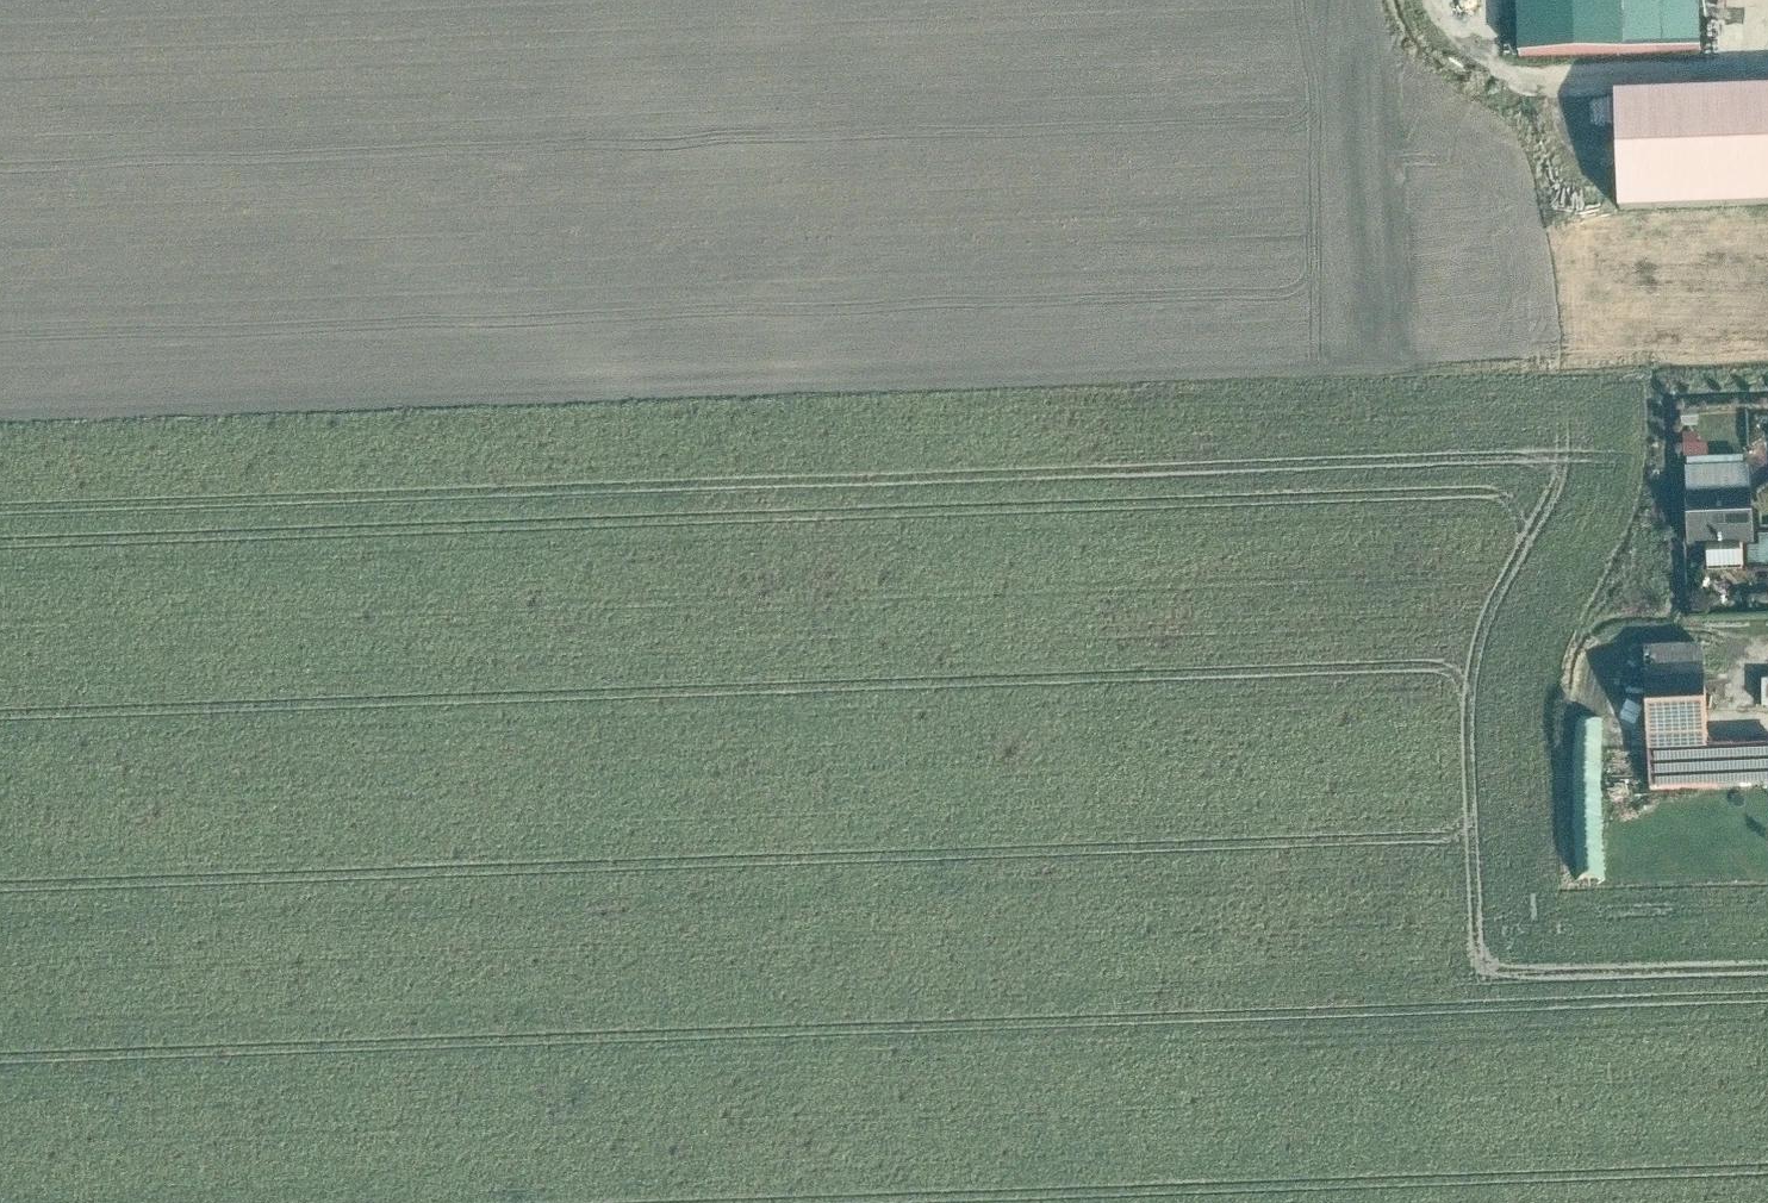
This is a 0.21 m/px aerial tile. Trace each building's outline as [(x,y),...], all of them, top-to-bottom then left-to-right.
[(1521,60),(1702,56),(1701,0),(1695,0),(1625,2),(1624,0),(1519,0),(1521,60)] [(1767,204),(1767,86),(1617,92),(1621,210),(1767,204)] [(1749,460),(1686,462),(1689,551),(1705,550),(1706,569),(1742,568),(1741,549),(1752,549),(1749,460)] [(1767,788),(1767,748),(1709,750),(1706,648),(1646,650),(1651,792),(1767,788)]
